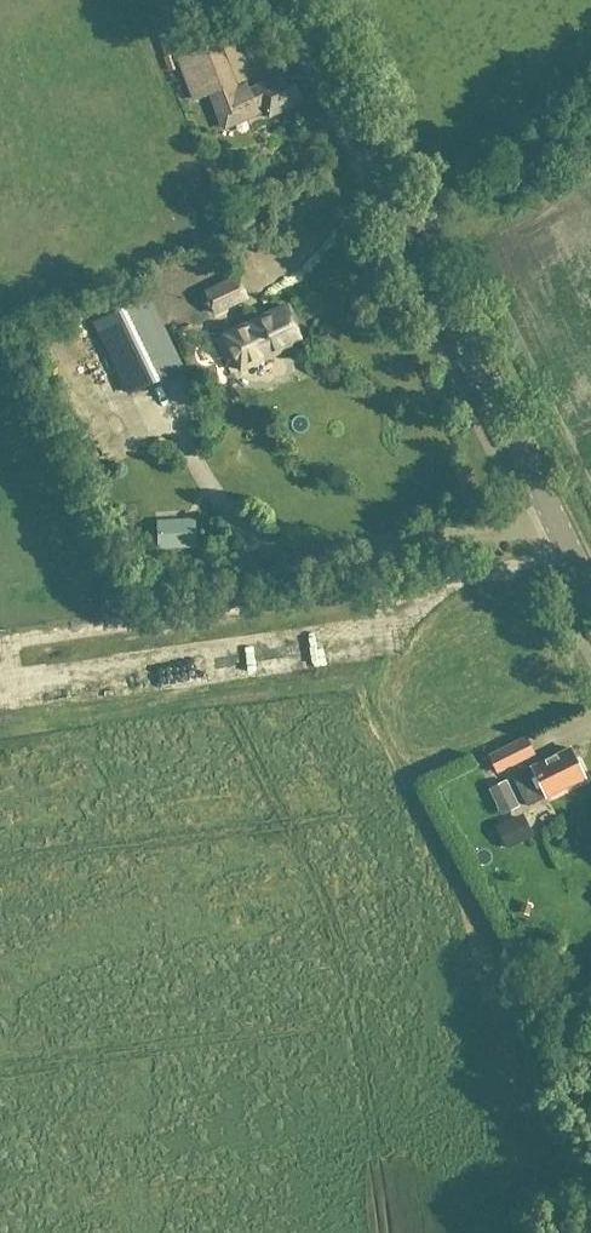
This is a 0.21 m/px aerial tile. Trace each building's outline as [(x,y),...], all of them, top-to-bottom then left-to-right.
[(268,116),(300,102),(286,71),(237,93),(216,45),(177,62),(194,100),(209,93),(224,127),(260,111),(258,106),(263,104),(268,116)] [(214,314),(247,298),(236,276),(203,291),(214,314)] [(183,368),(149,296),(92,323),(126,394),(183,368)] [(253,363),(300,342),(284,306),(237,328),(253,363)] [(198,322),(182,332),(193,351),(210,341),(198,322)] [(159,548),(179,547),(178,523),(158,524),(159,548)] [(487,755),(495,774),(534,755),(525,736),(487,755)] [(568,748),(511,777),(526,807),(583,778),(568,748)] [(519,807),(505,780),(487,788),(500,816),(519,807)] [(533,836),(522,813),(495,826),(507,849),(533,836)]
